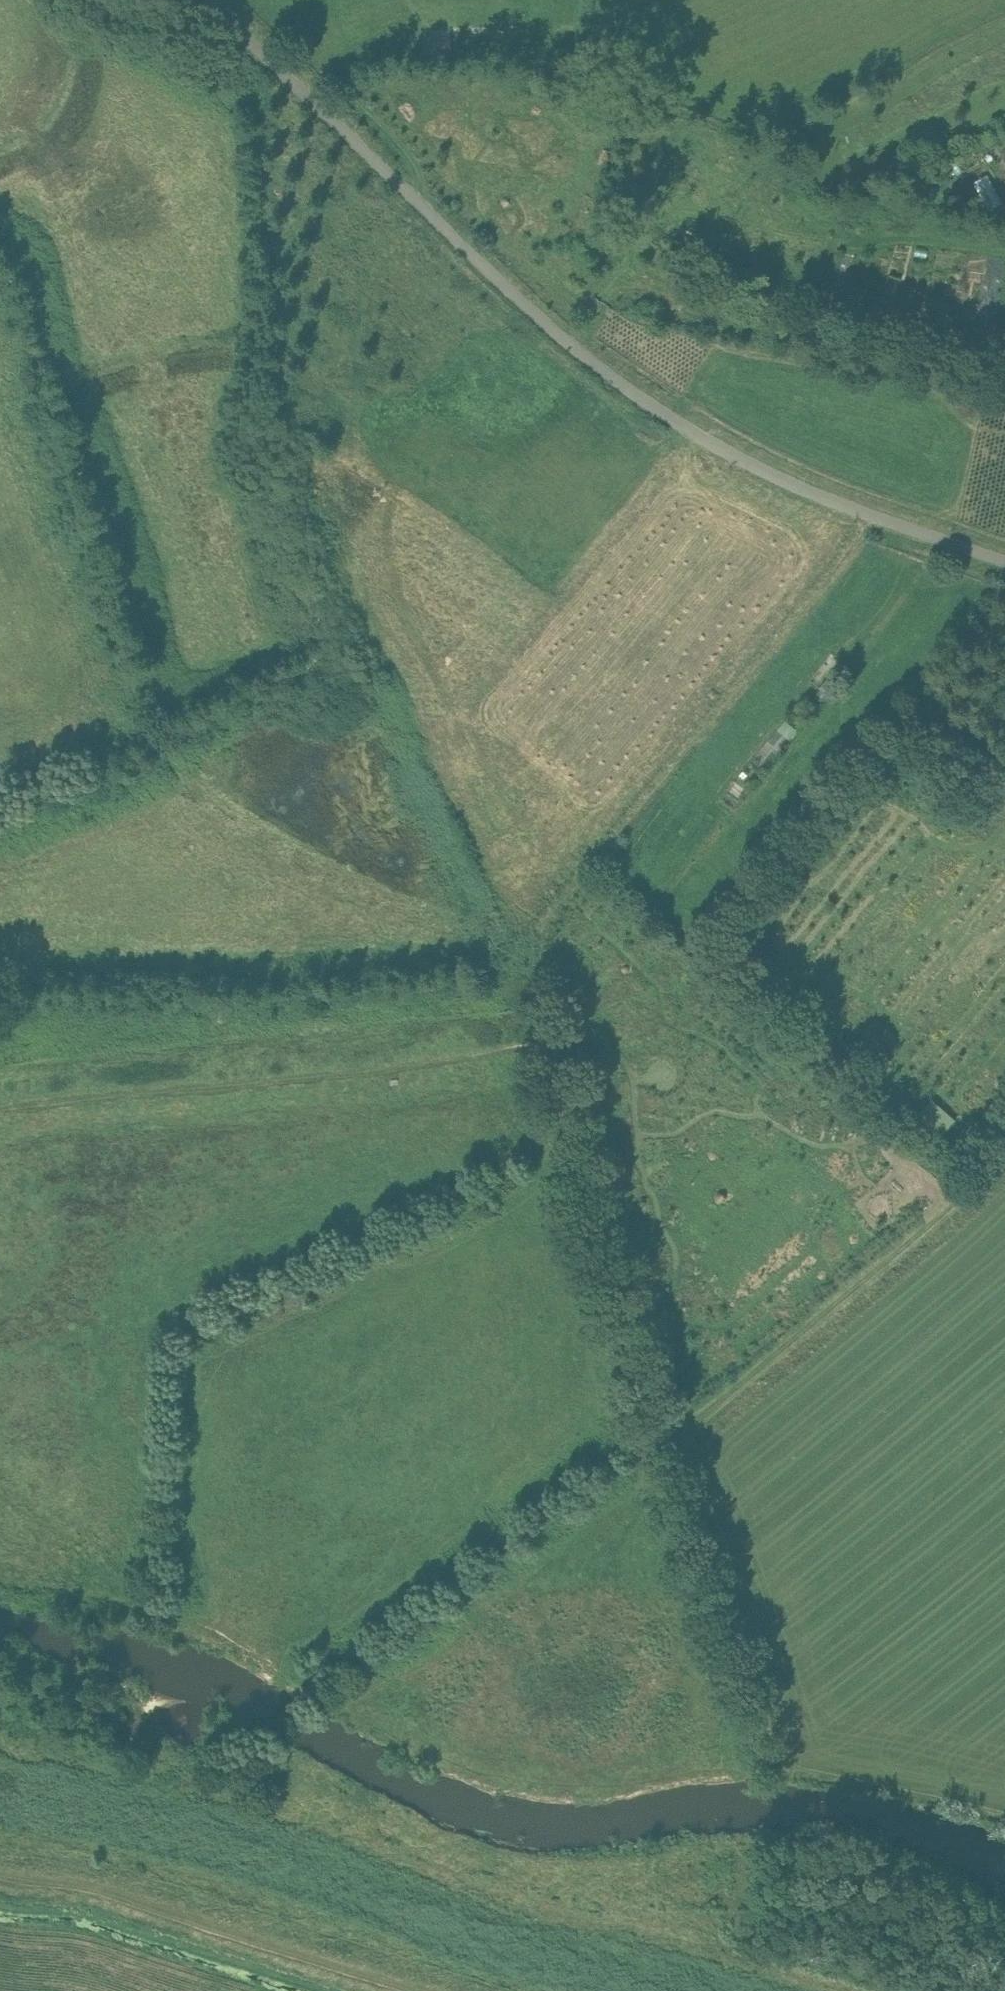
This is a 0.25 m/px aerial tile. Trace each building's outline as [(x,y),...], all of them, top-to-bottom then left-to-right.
[(748,287),(743,295),(756,302),(761,294),(748,287)] [(840,661),(819,687),(826,693),(848,667),(840,661)]
